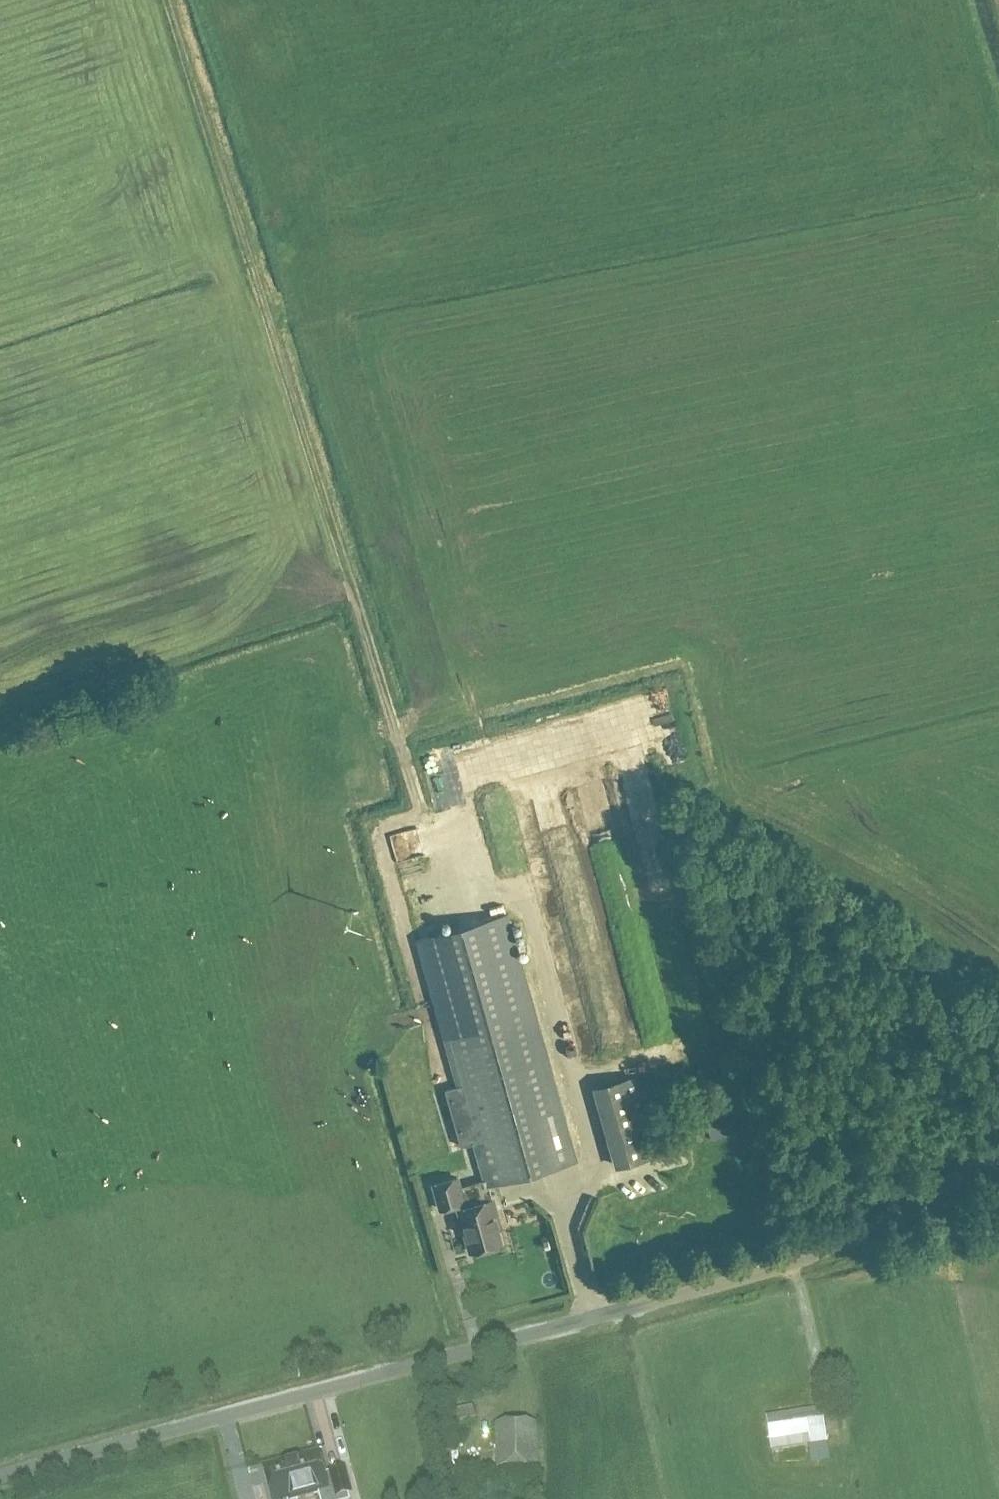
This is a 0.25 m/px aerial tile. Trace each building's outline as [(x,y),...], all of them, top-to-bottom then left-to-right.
[(678,696),(661,699),(667,724),(683,720),(678,696)] [(437,779),(453,778),(451,761),(435,763),(437,779)] [(400,845),(405,863),(419,859),(413,842),(400,845)] [(420,938),(450,1046),(461,1084),(477,1141),(487,1178),(471,1183),(461,1185),(458,1176),(435,1183),(442,1208),(459,1203),(472,1251),(489,1246),(503,1242),(495,1216),(499,1216),(490,1184),(576,1159),(538,1022),(509,912),(420,938)] [(638,1074),(600,1082),(619,1167),(657,1158),(638,1074)] [(463,1145),(477,1141),(461,1084),(447,1088),(463,1145)] [(827,1282),(818,1284),(821,1305),(831,1304),(827,1282)] [(821,1409),(806,1411),(766,1417),(770,1450),(826,1442),(821,1409)] [(495,1467),(536,1467),(536,1421),(495,1422),(495,1467)] [(318,1452),(263,1467),(272,1498),(289,1498),(318,1491),(320,1498),(349,1498),(348,1494),(350,1493),(343,1470),(329,1473),(331,1481),(325,1482),(318,1452)]
